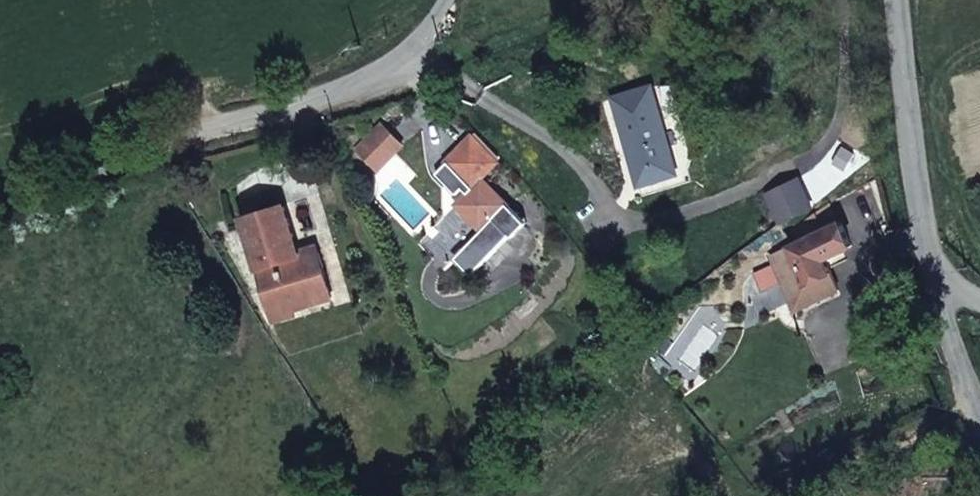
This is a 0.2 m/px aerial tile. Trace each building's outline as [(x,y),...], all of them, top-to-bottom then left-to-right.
[(614,98),(639,185),(676,174),(660,122),(663,121),(652,87),(614,98)] [(383,123),(358,148),(378,168),(403,144),(383,123)] [(498,162),(472,136),(446,162),(447,163),(436,174),(457,194),(462,189),(468,194),(458,204),(484,230),(496,218),(514,237),(529,222),(510,203),(483,178),(498,162)] [(768,195),(780,222),(813,206),(799,180),(768,195)] [(237,201),(242,217),(263,210),(258,195),(237,201)] [(242,217),(271,308),(332,289),(318,246),(299,252),(283,203),(263,210),(242,217)] [(802,242),(790,248),(771,257),(795,310),(838,291),(829,274),(825,262),(856,246),(843,222),(839,223),(834,211),(795,229),(802,242)] [(770,268),(756,274),(764,291),(778,285),(770,268)] [(271,308),(274,319),(295,312),(294,307),(334,295),(332,289),(271,308)]
